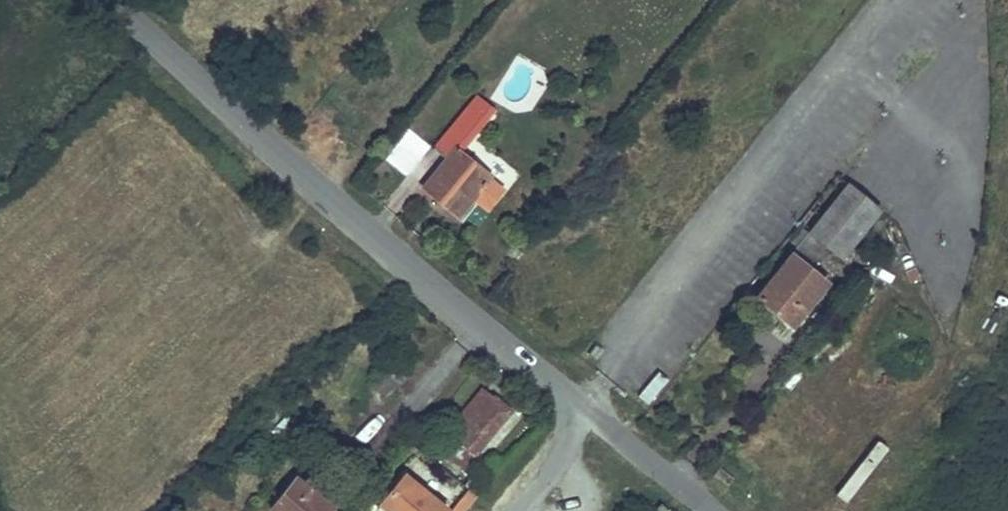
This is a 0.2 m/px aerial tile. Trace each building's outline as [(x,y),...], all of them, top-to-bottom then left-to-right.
[(434,143),(408,172),(463,216),(492,179),(461,155),(488,121),(496,111),(473,93),(465,103),(434,143)] [(881,211),(869,201),(849,184),(827,210),(826,212),(811,231),(828,245),(829,246),(831,248),(843,258),(881,211)] [(811,231),(826,212),(814,202),(780,244),(791,253),(805,265),(812,257),(816,260),(828,245),(811,231)] [(269,229),(261,221),(254,227),(263,236),(269,229)] [(827,284),(813,272),(806,266),(805,265),(791,253),(747,306),(769,325),(775,330),(784,319),(792,325),(827,284)] [(406,348),(373,383),(388,396),(421,361),(406,348)] [(656,370),(637,395),(647,403),(666,378),(656,370)] [(465,474),(514,416),(486,391),(449,434),(461,444),(448,459),(465,474)] [(718,465),(712,474),(727,486),(734,477),(718,465)] [(466,482),(479,494),(485,487),(471,475),(466,482)] [(296,476),(271,506),(277,510),(329,510),(332,507),(296,476)] [(409,478),(384,508),(387,510),(448,510),(409,478)] [(479,494),(466,482),(463,485),(467,489),(449,510),(464,510),(479,494)] [(640,510),(661,510),(663,509),(652,498),(640,510)]
